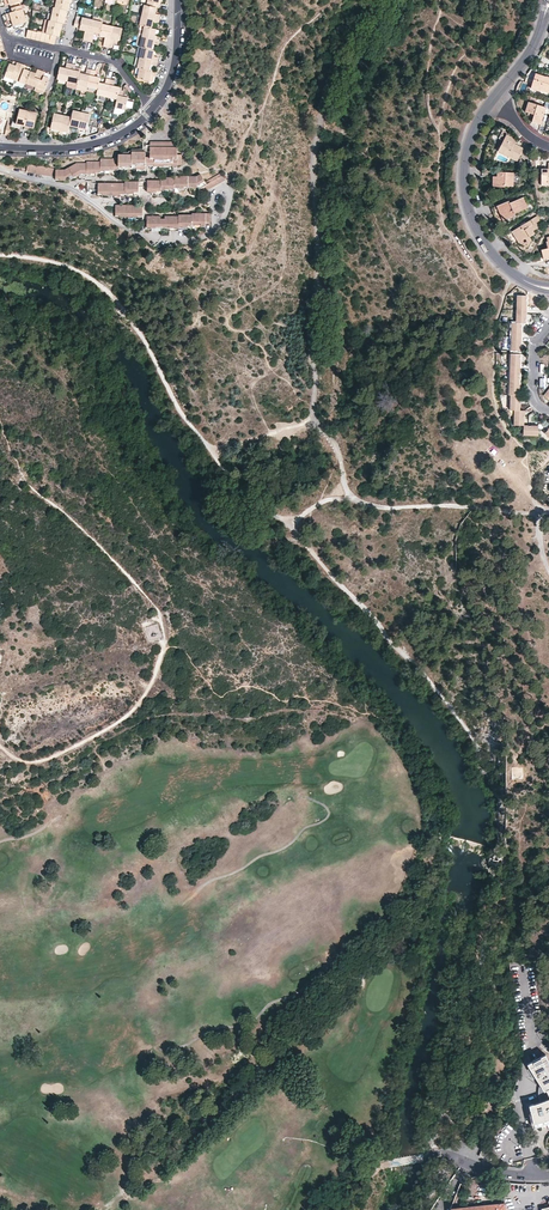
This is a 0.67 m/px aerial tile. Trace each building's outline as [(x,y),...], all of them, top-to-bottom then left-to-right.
[(69,3),(57,0),(56,0),(54,6),(64,8),(66,9),(66,7),(68,7),(68,5),(69,3)] [(21,8),(20,4),(11,6),(12,11),(9,12),(11,18),(24,15),(23,10),(21,10),(20,8),(21,8)] [(143,4),(140,14),(158,18),(160,14),(154,13),(155,7),(145,4),(143,4)] [(64,10),(64,8),(54,6),(53,6),(51,13),(64,16),(65,14),(66,11),(64,10)] [(51,13),(50,19),(60,22),(61,22),(62,20),(63,21),(64,18),(64,16),(51,13)] [(138,24),(142,25),(150,27),(152,21),(157,23),(158,18),(140,14),(138,24)] [(25,19),(24,15),(11,18),(13,25),(14,24),(15,28),(24,26),(23,22),(24,22),(23,20),(25,19)] [(82,38),(86,39),(91,18),(81,16),(81,19),(79,26),(79,28),(84,29),(82,38)] [(92,31),(99,32),(101,22),(101,21),(91,18),(86,39),(90,40),(92,31)] [(49,19),(47,26),(60,29),(61,27),(61,24),(59,24),(60,22),(50,19),(49,19)] [(102,45),(106,46),(111,25),(101,22),(99,32),(98,35),(104,36),(102,45)] [(110,47),(112,42),(113,38),(117,39),(120,27),(111,25),(106,46),(110,47)] [(142,25),(140,36),(158,40),(159,35),(153,34),(155,28),(150,27),(142,25)] [(47,26),(45,33),(50,34),(55,35),(57,35),(57,33),(59,34),(59,32),(60,29),(47,26)] [(138,46),(140,46),(150,49),(151,43),(157,44),(158,40),(140,36),(138,46)] [(140,46),(138,57),(155,61),(156,56),(151,54),(152,49),(150,49),(140,46)] [(135,67),(138,67),(147,69),(148,64),(154,65),(155,61),(138,57),(135,67)] [(56,78),(67,80),(71,62),(66,61),(65,67),(59,65),(59,67),(56,78)] [(67,80),(76,82),(79,72),(79,70),(74,69),(75,63),(71,62),(67,80)] [(15,80),(21,64),(17,63),(15,66),(15,68),(13,67),(13,65),(9,63),(5,74),(4,75),(14,79),(15,80)] [(25,66),(21,64),(15,80),(21,82),(26,84),(26,83),(31,72),(25,70),(25,71),(23,71),(24,69),(25,66)] [(86,86),(90,68),(86,67),(85,73),(79,72),(76,82),(76,84),(86,86)] [(138,67),(135,76),(135,77),(147,80),(148,76),(148,74),(153,75),(154,75),(155,71),(147,69),(138,67)] [(95,70),(90,68),(86,86),(97,89),(98,81),(100,77),(93,75),(95,70)] [(34,73),(31,72),(26,83),(32,85),(36,87),(42,72),(37,70),(36,74),(35,75),(34,75),(34,73)] [(42,72),(36,87),(39,88),(45,90),(48,80),(45,79),(43,78),(45,73),(42,72)] [(12,83),(14,79),(4,75),(5,74),(2,73),(0,78),(12,83)] [(545,79),(545,77),(536,74),(531,88),(539,91),(540,91),(548,94),(548,80),(545,79)] [(104,83),(98,81),(97,89),(96,94),(106,96),(110,78),(106,77),(104,83)] [(115,79),(110,78),(106,96),(115,98),(117,88),(118,86),(113,85),(115,79)] [(25,87),(26,84),(21,82),(15,80),(13,84),(25,88),(25,87)] [(122,89),(117,88),(115,98),(113,106),(123,108),(125,97),(120,96),(122,89)] [(541,125),(547,108),(529,103),(526,113),(534,115),(532,122),(541,125)] [(17,128),(22,129),(26,110),(17,108),(14,122),(18,123),(17,128)] [(70,109),(69,116),(66,127),(71,129),(72,127),(76,128),(80,111),(70,109)] [(27,125),(34,127),(37,113),(26,110),(22,129),(26,130),(27,125)] [(88,113),(80,111),(76,128),(80,128),(79,130),(84,132),(88,113)] [(57,131),(61,114),(52,112),(48,131),(52,132),(53,130),(57,131)] [(69,116),(61,114),(57,131),(61,132),(61,134),(64,135),(66,127),(69,116)] [(517,162),(524,150),(514,145),(512,144),(515,139),(507,135),(498,152),(517,162)] [(56,180),(65,181),(66,181),(66,177),(68,178),(73,174),(75,178),(83,174),(97,174),(97,172),(101,172),(101,171),(110,171),(111,170),(124,170),(124,168),(137,168),(137,170),(146,170),(146,168),(178,168),(178,166),(182,167),(182,166),(183,158),(183,156),(178,156),(179,149),(178,149),(178,148),(175,148),(175,143),(152,142),(152,146),(151,152),(151,158),(147,158),(147,152),(133,152),(133,155),(119,155),(119,158),(115,158),(115,159),(102,159),(102,162),(88,161),(88,163),(77,163),(65,170),(57,170),(56,180)] [(28,164),(27,173),(54,177),(55,169),(28,164)] [(512,186),(513,173),(498,172),(497,177),(497,187),(505,188),(505,186),(512,186)] [(202,195),(225,181),(221,174),(205,182),(201,174),(197,177),(194,176),(193,188),(198,188),(202,195)] [(188,188),(193,188),(194,176),(175,176),(175,178),(161,178),(161,180),(148,180),(148,192),(161,192),(162,190),(175,190),(175,188),(188,188)] [(92,180),(87,180),(87,188),(98,189),(98,194),(121,194),(121,193),(139,193),(139,182),(125,181),(125,183),(92,182),(92,180)] [(516,213),(528,208),(523,197),(511,203),(507,204),(506,202),(499,205),(501,210),(495,213),(500,224),(506,221),(506,220),(517,215),(516,213)] [(143,216),(143,204),(116,204),(116,216),(143,216)] [(192,214),(191,226),(193,226),(193,225),(206,225),(206,223),(211,223),(210,213),(193,213),(192,214)] [(191,226),(192,214),(179,214),(179,215),(166,215),(166,218),(162,218),(161,215),(148,215),(147,227),(153,227),(153,230),(161,230),(161,226),(165,226),(165,227),(170,227),(170,230),(180,230),(180,229),(188,228),(188,226),(191,226)] [(534,235),(533,232),(539,228),(536,224),(540,222),(537,217),(506,236),(512,246),(518,243),(527,248),(531,240),(529,238),(534,235)] [(526,307),(527,295),(517,295),(516,323),(512,322),(511,350),(521,350),(521,346),(521,329),(521,323),(526,323),(526,318),(526,307)] [(520,359),(520,354),(510,353),(509,394),(511,394),(510,409),(514,410),(514,425),(523,425),(523,417),(523,410),(519,410),(520,403),(520,395),(519,395),(519,389),(520,372),(520,359)] [(530,425),(523,425),(523,435),(538,435),(538,425),(530,425)] [(545,1055),(528,1064),(527,1064),(527,1065),(540,1086),(544,1092),(546,1091),(548,1096),(548,1064),(545,1055)] [(530,1119),(531,1125),(548,1119),(548,1100),(547,1101),(542,1103),(537,1104),(529,1105),(530,1111),(532,1119),(530,1119)] [(493,1150),(484,1146),(479,1156),(488,1160),(493,1150)] [(462,1186),(454,1207),(463,1206),(470,1188),(462,1186)]
